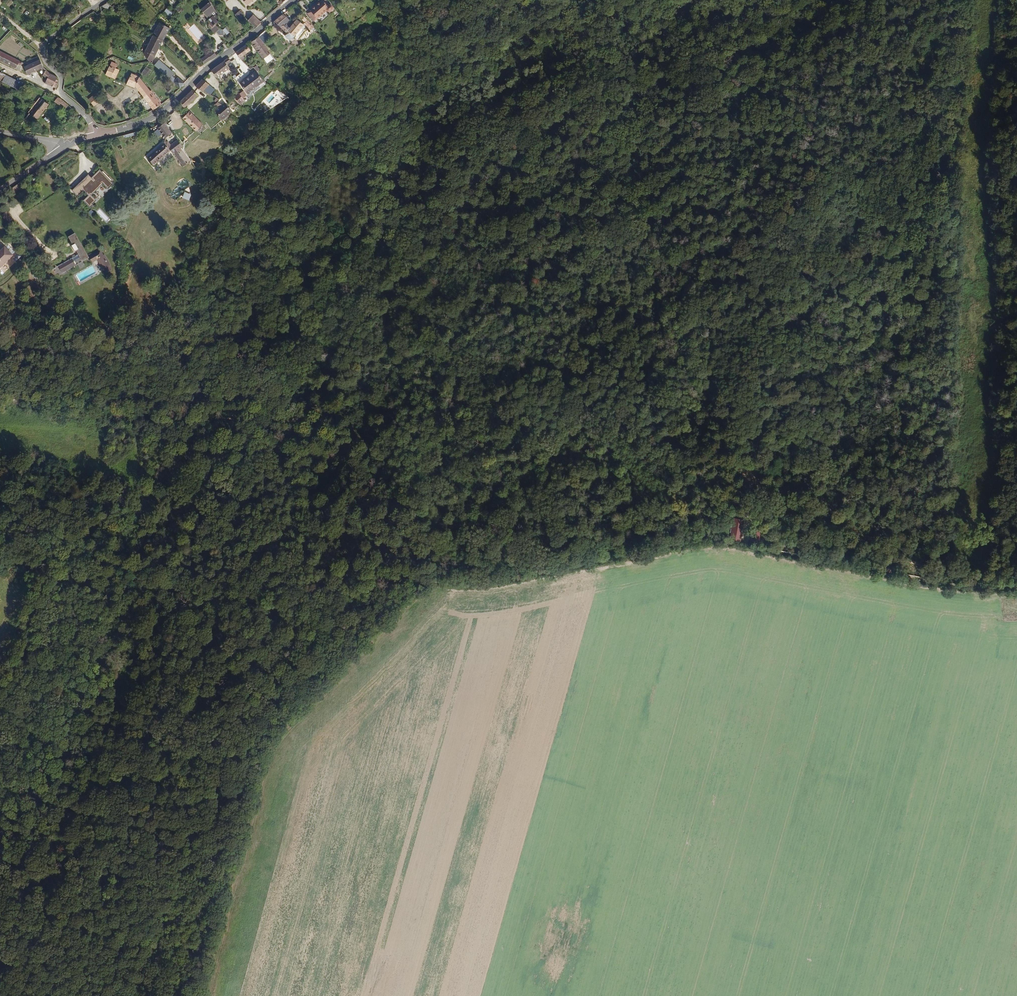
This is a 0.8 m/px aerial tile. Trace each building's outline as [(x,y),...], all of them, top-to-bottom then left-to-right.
[(221,18),(208,3),(200,12),(209,21),(207,22),(209,24),(210,28),(217,34),(218,33),(221,35),(227,35),(227,34),(228,34),(229,35),(232,31),(227,26),(225,29),(222,29),(217,25),(219,22),(217,21),(221,18)] [(332,14),(332,12),(332,10),(329,9),(324,4),(322,5),(321,4),(311,14),(319,23),(327,14),(328,15),(330,15),(332,14)] [(245,7),(240,11),(244,15),(249,11),(245,7)] [(265,21),(257,13),(253,17),(259,24),(260,25),(265,21)] [(319,23),(311,14),(308,17),(316,25),(319,23)] [(287,29),(291,25),(286,19),(277,27),(283,32),(287,29)] [(161,40),(166,30),(157,24),(150,34),(161,40)] [(292,44),(305,29),(299,24),(290,32),(286,36),(287,37),(285,39),(285,42),(287,43),(289,44),(292,44)] [(310,34),(315,30),(310,25),(307,28),(305,29),(310,34)] [(260,42),(266,37),(262,32),(256,37),(260,42)] [(151,55),(161,40),(150,34),(139,54),(148,61),(165,77),(170,72),(151,55)] [(260,42),(256,37),(249,42),(262,58),(268,53),(260,42)] [(240,57),(249,49),(245,45),(236,52),(240,57)] [(202,63),(214,54),(211,49),(206,52),(204,53),(198,58),(202,63)] [(41,67),(37,53),(22,59),(22,62),(18,63),(22,74),(41,67)] [(11,70),(13,65),(15,66),(16,63),(0,57),(0,65),(11,70)] [(218,75),(230,65),(228,64),(232,61),(229,57),(213,71),(218,75)] [(116,80),(120,72),(116,71),(118,67),(112,64),(106,77),(112,80),(112,79),(116,80)] [(56,77),(50,74),(51,70),(43,68),(41,75),(46,77),(45,82),(56,86),(58,80),(55,79),(56,77)] [(245,97),(264,81),(254,69),(235,86),(245,97)] [(19,77),(2,70),(0,75),(0,79),(16,85),(19,77)] [(147,88),(135,75),(136,74),(127,71),(123,83),(132,86),(132,84),(152,107),(158,102),(148,88),(147,88)] [(181,82),(175,77),(170,82),(176,86),(181,82)] [(201,90),(208,84),(204,80),(197,87),(201,90)] [(259,116),(287,98),(280,88),(252,107),(259,116)] [(185,110),(200,97),(193,91),(180,104),(185,110)] [(68,104),(58,96),(56,95),(53,99),(64,109),(68,104)] [(36,119),(49,102),(42,96),(34,106),(28,114),(36,119)] [(98,97),(91,102),(97,108),(103,102),(98,97)] [(224,101),(211,113),(220,122),(232,111),(224,101)] [(201,124),(188,110),(184,112),(181,115),(194,130),(201,124)] [(157,125),(163,119),(161,117),(155,122),(157,125)] [(171,129),(163,119),(157,125),(164,134),(171,129)] [(163,142),(147,157),(153,165),(170,150),(182,164),(188,158),(179,146),(182,144),(176,137),(169,142),(166,139),(163,140),(163,142)] [(109,187),(114,183),(100,169),(92,177),(88,174),(72,190),(79,197),(85,190),(89,194),(83,200),(92,208),(99,200),(92,193),(104,182),(109,187)] [(183,198),(189,200),(192,194),(185,191),(183,198)] [(6,226),(13,221),(7,212),(0,218),(6,226)] [(78,255),(59,267),(63,274),(87,260),(83,252),(81,253),(80,250),(81,249),(79,245),(74,248),(75,252),(76,252),(78,255)] [(13,257),(5,248),(0,253),(0,270),(13,257)] [(113,270),(101,251),(89,257),(92,262),(93,262),(94,264),(96,266),(101,263),(104,269),(105,269),(108,273),(113,270)] [(81,287),(101,274),(96,266),(94,264),(75,276),(81,287)] [(715,535),(719,519),(711,518),(708,533),(715,535)] [(742,538),(745,519),(736,518),(732,536),(742,538)]
